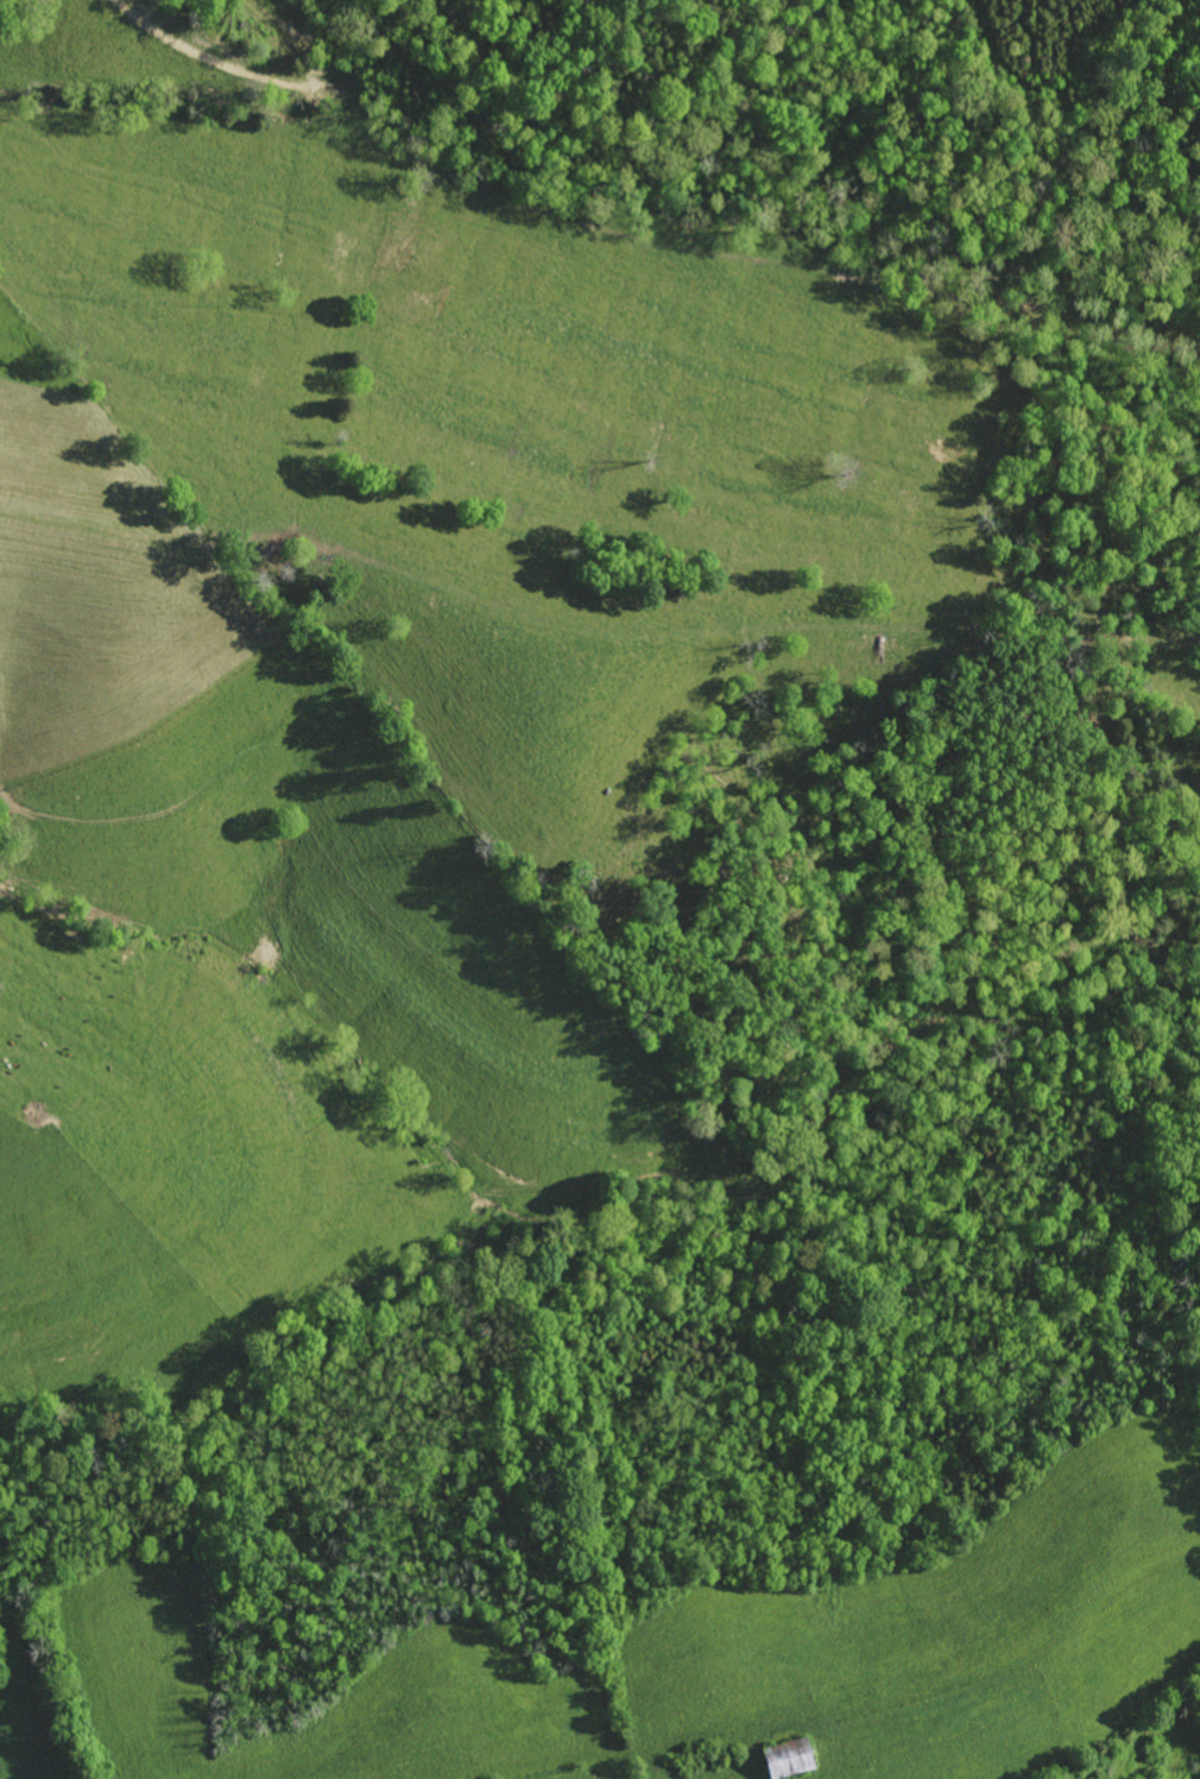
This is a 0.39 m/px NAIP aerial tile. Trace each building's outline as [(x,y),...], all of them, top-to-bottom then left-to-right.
[(800,1737),(760,1748),(764,1762),(759,1763),(763,1778),(771,1778),(809,1769),(800,1737)]
